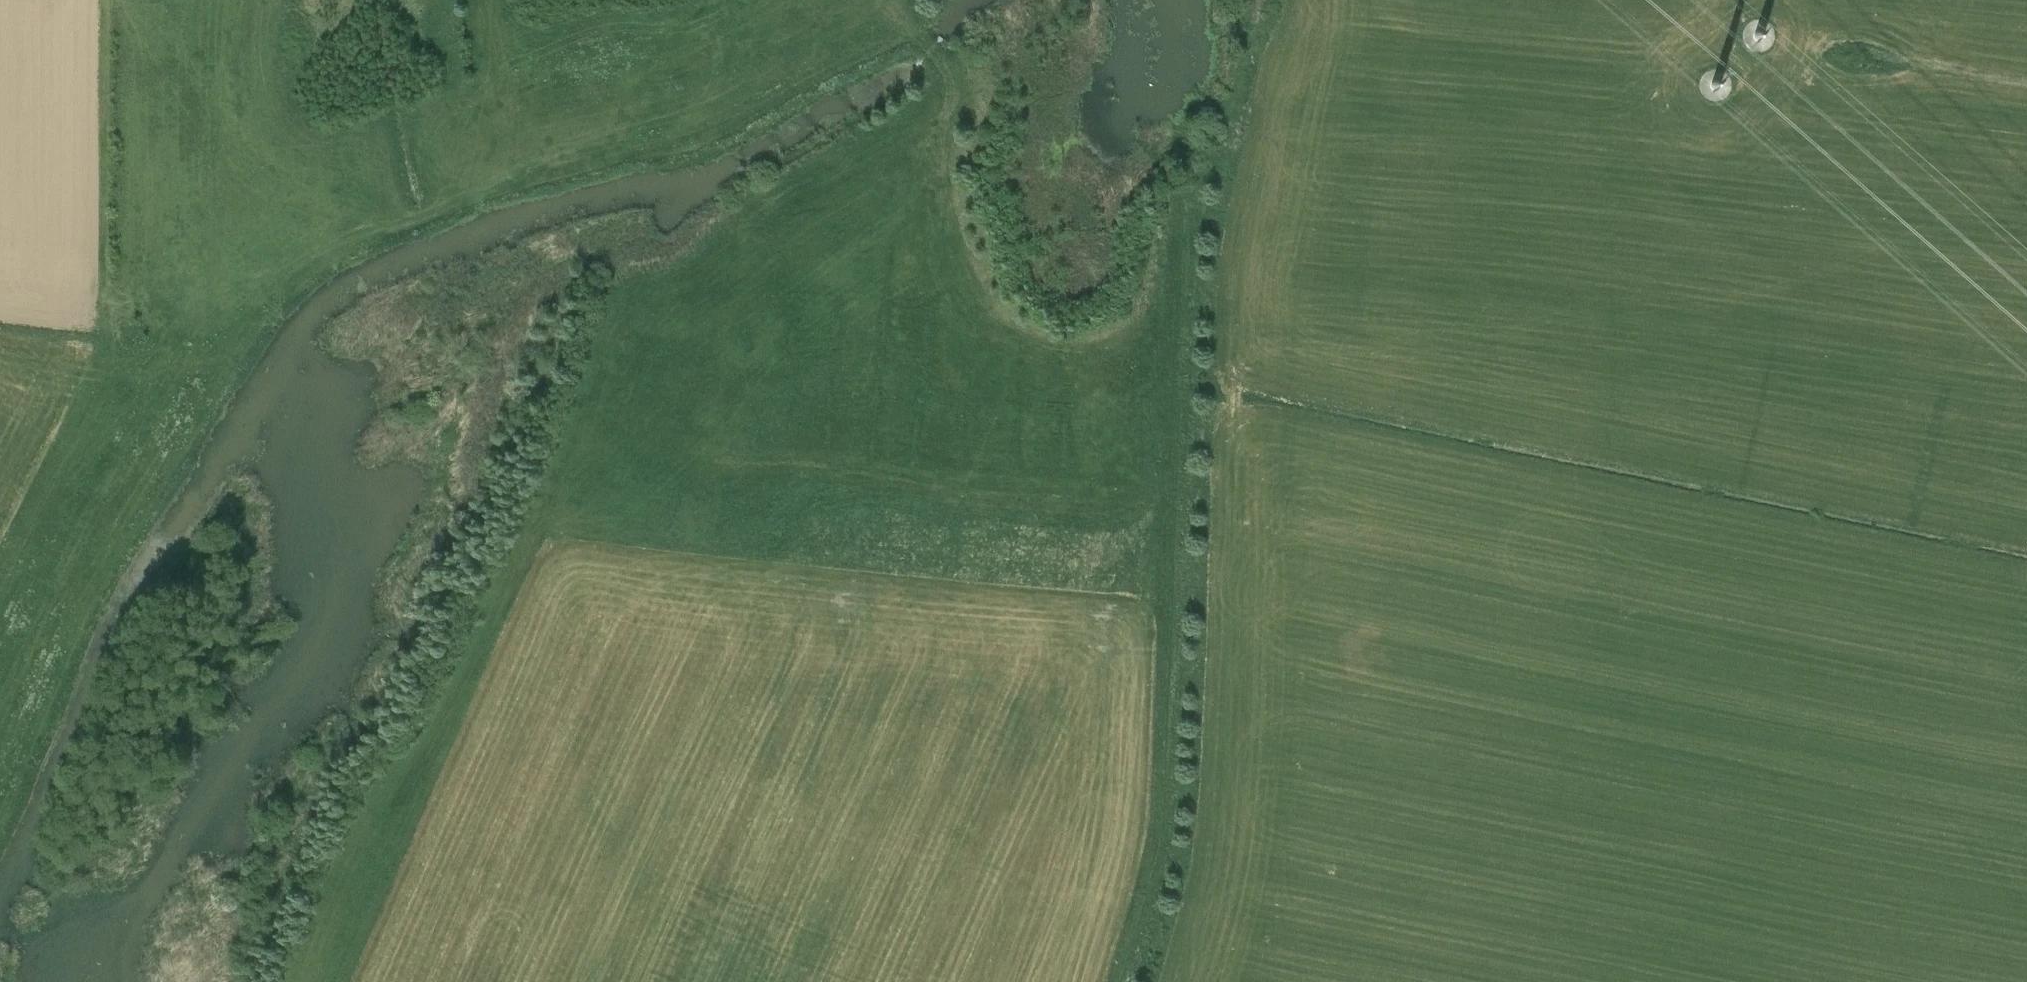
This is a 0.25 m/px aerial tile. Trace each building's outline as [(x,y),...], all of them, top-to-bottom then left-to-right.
[(1751,37),(1751,38),(1751,40),(1752,41),(1753,42),(1755,42),(1756,42),(1758,41),(1759,41),(1760,39),(1760,38),(1760,36),(1760,35),(1759,34),(1758,33),(1756,33),(1755,33),(1753,33),(1752,34),(1751,35),(1751,37)] [(1710,88),(1710,90),(1711,92),(1713,93),(1714,93),(1716,93),(1718,92),(1719,91),(1720,89),(1720,87),(1719,86),(1717,84),(1716,84),(1714,84),(1712,85),(1711,86),(1710,88)]
